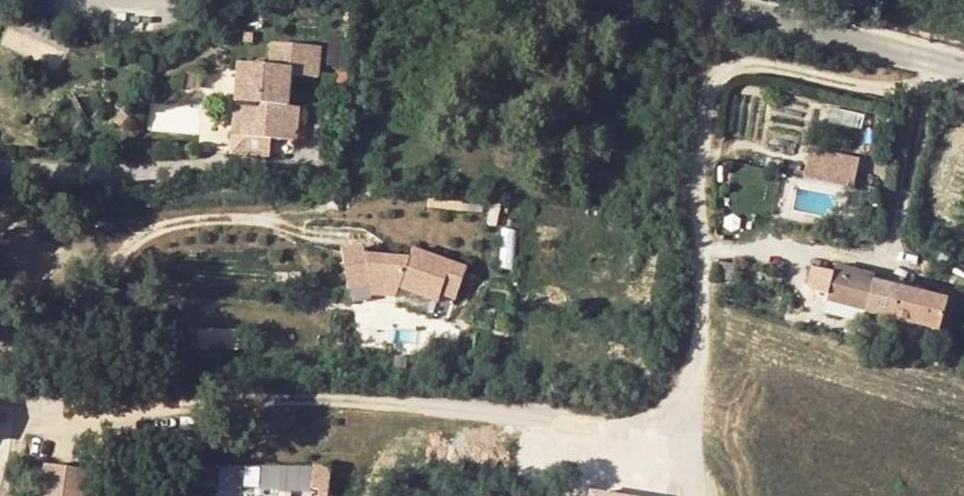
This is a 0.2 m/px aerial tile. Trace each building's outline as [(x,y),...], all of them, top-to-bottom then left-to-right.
[(254,107),(252,139),(283,141),(304,143),(307,108),(294,107),(295,77),(325,79),(326,50),(275,46),(273,68),(242,67),(240,106),(254,107)] [(282,161),(283,141),(252,139),(254,107),(240,106),(237,158),(282,161)] [(849,163),(813,158),(809,187),(847,192),(849,163)] [(415,254),(412,264),(367,260),(365,251),(344,255),(351,293),(372,290),(374,290),(399,292),(402,292),(437,304),(439,298),(443,287),(461,294),(468,273),(415,254)] [(826,293),(831,269),(811,265),(807,289),(826,293)] [(871,303),(868,318),(941,335),(949,303),(877,286),(879,279),(840,270),(834,295),(871,303)] [(439,298),(457,304),(461,294),(443,287),(439,298)] [(374,290),(373,299),(398,301),(399,292),(374,290)] [(831,308),(868,318),(871,303),(834,295),(831,308)] [(239,346),(239,328),(203,329),(203,347),(239,346)] [(43,465),(39,495),(83,495),(87,471),(43,465)] [(325,470),(323,492),(330,492),(330,495),(340,495),(343,472),(325,470)] [(83,495),(94,495),(97,473),(87,471),(83,495)]
